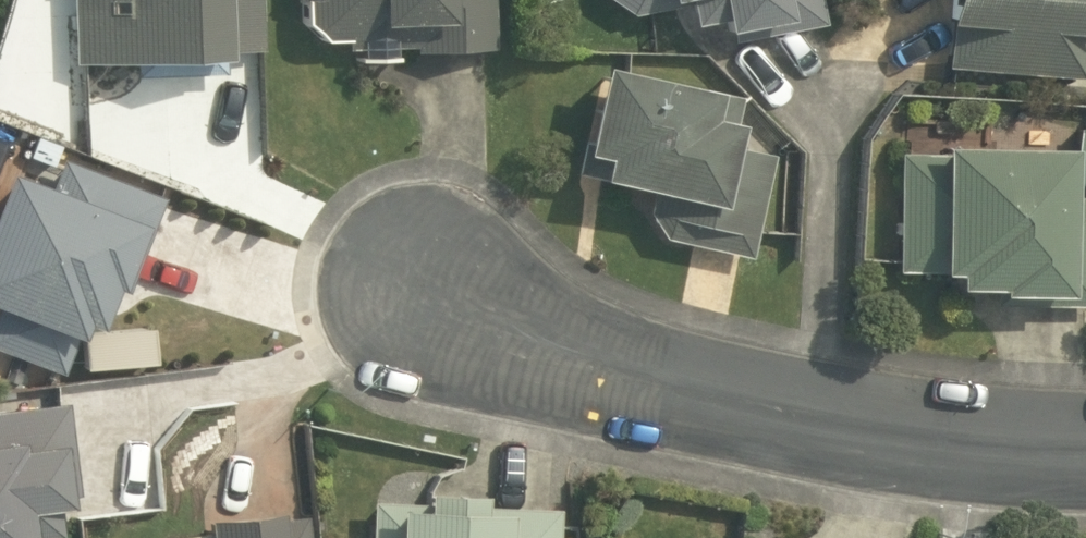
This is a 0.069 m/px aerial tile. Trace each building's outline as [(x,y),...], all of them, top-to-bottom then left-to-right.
[(265,50),(264,0),(72,0),(74,64),(148,61),(148,74),(227,71),(227,57),(231,57),(231,51),(265,50)] [(499,48),(498,0),(306,0),(307,23),(325,41),(417,38),(417,51),(499,48)] [(827,24),(823,0),(614,0),(633,14),(687,4),(690,21),(720,16),(725,43),(827,24)] [(953,18),(949,66),(1085,79),(1085,0),(950,0),(948,18),(953,18)] [(665,236),(750,256),(775,154),(737,145),(743,119),(736,118),(742,94),(606,62),(586,147),(607,153),(601,175),(654,188),(648,210),(665,236)] [(1079,126),(1074,183),(1085,184),(1085,127),(1079,126)] [(1085,303),(1085,195),(1070,195),(1071,145),(945,142),(945,156),(901,155),(899,272),(952,273),(952,284),(997,285),(997,291),(1008,291),(1007,302),(1085,303)] [(165,198),(63,158),(53,185),(8,168),(0,189),(0,349),(63,373),(77,336),(81,337),(88,319),(101,325),(114,286),(130,291),(165,198)] [(69,494),(80,492),(68,401),(0,410),(0,537),(38,537),(61,534),(57,502),(70,501),(69,494)] [(372,500),(371,537),(560,537),(561,510),(482,507),(483,488),(424,486),(424,502),(372,500)] [(205,537),(311,537),(309,515),(280,518),(278,506),(203,513),(205,537)]
